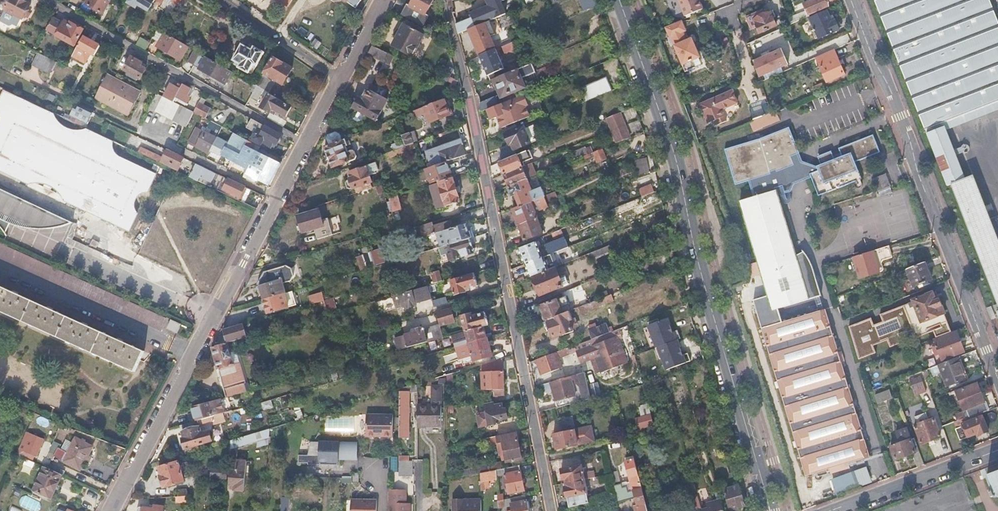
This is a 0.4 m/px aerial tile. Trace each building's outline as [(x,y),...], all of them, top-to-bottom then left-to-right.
[(19,0),(10,0),(4,10),(23,20),(30,6),(19,0)] [(86,4),(104,15),(111,2),(108,0),(89,0),(86,4)] [(125,2),(136,9),(137,6),(148,12),(155,0),(127,0),(125,2)] [(287,10),(293,0),(273,0),(287,10)] [(355,9),(362,0),(343,0),(355,9)] [(410,7),(408,5),(402,16),(423,28),(429,17),(430,18),(432,16),(426,12),(433,0),(414,0),(410,7)] [(470,14),(472,18),(475,26),(484,23),(489,21),(493,19),(505,14),(500,2),(505,0),(486,0),(487,2),(484,8),(470,14)] [(686,15),(704,7),(701,0),(680,0),(686,15)] [(804,6),(806,11),(788,19),(791,25),(809,17),(808,14),(828,6),(825,0),(818,0),(804,6)] [(924,131),(943,123),(997,102),(997,26),(988,0),(874,0),(924,131)] [(164,15),(157,10),(148,24),(156,28),(164,15)] [(828,11),(811,18),(819,39),(840,31),(835,20),(832,21),(828,11)] [(771,13),(754,20),(760,33),(776,27),(771,13)] [(472,18),(455,25),(458,33),(468,29),(475,26),(472,18)] [(67,28),(63,26),(62,26),(52,21),(46,31),(57,36),(56,37),(74,47),(83,30),(70,23),(67,28)] [(475,26),(468,29),(480,57),(496,50),(490,37),(495,35),(489,21),(484,23),(475,26)] [(423,36),(403,25),(392,46),(411,56),(423,36)] [(671,38),(673,38),(683,65),(681,65),(684,75),(695,71),(692,64),(701,61),(694,42),(687,45),(683,34),(686,33),(683,25),(668,30),(671,38)] [(152,39),(159,43),(157,47),(172,56),(180,42),(157,29),(152,39)] [(100,46),(84,37),(75,52),(73,56),(86,63),(91,54),(94,56),(100,46)] [(317,50),(322,42),(315,37),(310,45),(317,50)] [(512,44),(501,48),(504,54),(514,49),(512,44)] [(241,45),(233,61),(240,65),(238,68),(248,73),(253,64),(256,66),(264,52),(253,47),(251,50),(241,45)] [(373,45),(369,53),(384,60),(388,53),(373,45)] [(782,49),(752,61),(758,77),(788,64),(782,49)] [(194,66),(200,54),(194,50),(188,62),(194,66)] [(496,50),(480,57),(490,81),(491,80),(506,74),(496,50)] [(833,50),(816,57),(826,82),(844,75),(837,58),(837,59),(833,50)] [(55,62),(37,53),(32,65),(50,73),(55,62)] [(194,66),(193,66),(225,85),(232,73),(226,69),(200,54),(194,66)] [(131,57),(124,70),(141,80),(146,70),(140,66),(142,63),(131,57)] [(292,70),(273,59),(257,87),(264,91),(270,94),(276,84),(268,80),(270,77),(283,85),(292,70)] [(506,74),(491,80),(493,84),(495,83),(500,96),(524,87),(521,80),(536,74),(532,63),(523,67),(511,72),(506,74)] [(521,63),(520,63),(510,68),(511,72),(523,67),(521,63)] [(453,69),(445,65),(439,78),(447,81),(453,69)] [(110,77),(107,76),(95,99),(98,101),(110,77)] [(140,93),(110,77),(98,101),(128,117),(140,93)] [(580,89),(585,103),(614,91),(608,78),(580,89)] [(180,90),(170,85),(163,98),(173,103),(175,99),(186,105),(190,98),(187,97),(191,90),(182,86),(180,90)] [(364,101),(361,100),(356,110),(357,110),(353,117),(354,120),(358,122),(362,121),(366,115),(377,121),(388,101),(375,94),(378,89),(372,86),(366,98),(364,101)] [(257,87),(254,92),(250,98),(257,102),(264,91),(257,87)] [(737,103),(732,91),(700,105),(709,124),(715,121),(718,126),(726,122),(723,115),(719,113),(720,111),(737,103)] [(156,94),(149,109),(186,128),(194,114),(193,113),(173,103),(163,98),(156,94)] [(292,107),(270,94),(261,108),(270,113),(273,109),(286,117),(292,107)] [(497,105),(486,109),(490,120),(496,117),(500,129),(529,117),(525,107),(527,106),(523,95),(497,105)] [(495,99),(481,103),(479,112),(486,109),(497,105),(495,99)] [(450,115),(445,100),(416,111),(418,117),(426,114),(429,123),(450,115)] [(756,103),(758,108),(750,112),(753,120),(761,117),(761,116),(769,113),(764,100),(756,103)] [(943,123),(946,131),(997,111),(997,102),(943,123)] [(209,110),(198,104),(193,113),(194,114),(205,119),(209,110)] [(93,114),(76,106),(69,120),(74,122),(80,125),(81,122),(88,125),(93,114)] [(627,122),(639,117),(634,106),(623,111),(627,122)] [(606,120),(616,144),(629,139),(619,114),(606,120)] [(631,135),(643,130),(639,119),(627,124),(631,135)] [(950,185),(997,308),(997,244),(972,177),(964,180),(946,131),(943,123),(924,131),(945,187),(950,185)] [(257,133),(255,132),(251,140),(260,145),(261,143),(271,149),(273,145),(277,147),(282,137),(261,125),(257,133)] [(524,128),(503,137),(508,146),(511,145),(512,149),(514,152),(531,145),(524,128)] [(755,141),(723,151),(735,186),(748,182),(775,174),(794,166),(790,158),(798,154),(787,128),(755,141)] [(330,145),(326,147),(331,163),(350,157),(342,134),(337,132),(330,134),(328,138),(330,145)] [(409,132),(401,135),(406,147),(413,144),(416,143),(415,137),(411,139),(409,132)] [(210,153),(211,152),(228,160),(225,165),(231,167),(233,162),(247,169),(243,176),(256,183),(257,180),(270,186),(273,180),(284,159),(234,134),(229,145),(218,139),(217,140),(204,134),(202,137),(199,135),(194,145),(210,153)] [(821,166),(816,167),(818,171),(810,175),(811,179),(818,197),(861,180),(855,163),(880,154),(872,135),(838,149),(840,154),(833,157),(831,152),(817,157),(821,166)] [(413,144),(406,147),(385,154),(387,159),(414,149),(413,144)] [(460,144),(438,152),(441,159),(434,161),(436,166),(448,162),(465,157),(460,144)] [(140,148),(138,153),(177,171),(183,158),(167,151),(163,159),(140,148)] [(501,153),(504,161),(515,156),(512,149),(501,153)] [(604,149),(593,153),(597,163),(608,159),(604,149)] [(582,150),(572,154),(574,161),(585,156),(582,150)] [(533,163),(529,151),(515,156),(504,161),(498,163),(503,175),(530,164),(533,163)] [(794,166),(775,174),(748,182),(753,198),(775,191),(782,214),(788,212),(785,204),(794,186),(811,179),(810,175),(802,162),(798,154),(790,158),(794,166)] [(631,163),(635,180),(646,176),(642,158),(631,163)] [(367,166),(351,171),(353,177),(350,178),(350,179),(348,180),(347,183),(349,188),(352,189),(355,188),(356,188),(371,183),(372,182),(370,173),(379,170),(377,162),(367,166)] [(436,166),(426,169),(432,184),(438,182),(447,179),(445,175),(451,173),(448,162),(436,166)] [(216,174),(195,164),(189,177),(210,187),(216,174)] [(535,176),(530,164),(503,175),(508,187),(526,180),(535,176)] [(885,174),(873,179),(877,191),(889,186),(885,174)] [(225,189),(240,196),(238,201),(257,210),(264,197),(219,176),(217,181),(226,185),(225,189)] [(432,184),(430,185),(437,209),(446,206),(446,207),(459,203),(451,179),(438,183),(438,182),(432,184)] [(511,199),(515,197),(519,207),(542,198),(544,197),(541,189),(531,193),(526,180),(508,187),(506,188),(511,199)] [(371,183),(356,188),(358,193),(372,188),(371,183)] [(89,184),(81,203),(97,210),(105,191),(89,184)] [(638,192),(641,199),(653,195),(650,187),(638,192)] [(2,229),(5,223),(13,226),(21,228),(27,229),(33,230),(41,230),(48,230),(57,228),(65,226),(71,223),(0,190),(0,228),(2,229)] [(555,190),(546,194),(549,201),(558,197),(555,190)] [(753,198),(740,202),(761,272),(763,272),(796,262),(794,253),(782,214),(775,191),(753,198)] [(397,196),(388,199),(391,212),(400,209),(397,196)] [(519,207),(511,210),(518,227),(536,219),(533,212),(543,208),(546,207),(542,198),(519,207)] [(320,210),(299,217),(304,232),(325,225),(325,227),(333,224),(331,219),(324,221),(320,210)] [(536,219),(518,227),(523,242),(542,235),(536,219)] [(432,223),(420,227),(423,238),(436,234),(452,229),(450,221),(433,226),(432,223)] [(452,229),(436,234),(440,248),(447,246),(470,239),(466,225),(452,229)] [(562,230),(551,234),(553,240),(564,236),(562,230)] [(470,239),(447,246),(449,253),(447,254),(450,262),(477,254),(474,246),(488,242),(486,234),(470,239)] [(536,243),(519,250),(524,265),(542,258),(552,254),(559,251),(568,248),(565,240),(547,246),(548,249),(540,252),(536,243)] [(161,331),(167,318),(64,271),(0,242),(0,257),(161,331)] [(608,245),(594,249),(596,256),(610,252),(608,245)] [(888,247),(852,258),(859,280),(880,273),(876,263),(891,258),(888,247)] [(559,251),(552,254),(555,262),(562,259),(559,251)] [(796,262),(763,272),(770,295),(753,300),(805,477),(829,470),(830,474),(850,468),(848,464),(869,458),(825,310),(782,322),(778,308),(821,296),(813,269),(808,259),(803,251),(794,253),(796,262)] [(365,255),(363,256),(366,270),(374,268),(370,254),(365,255)] [(363,256),(357,258),(360,272),(363,271),(366,270),(363,256)] [(542,258),(524,265),(529,278),(548,271),(542,258)] [(284,260),(272,264),(273,270),(285,266),(284,260)] [(924,262),(905,270),(912,287),(931,280),(924,262)] [(273,270),(266,272),(259,285),(261,287),(298,276),(295,267),(290,265),(285,266),(273,270)] [(555,271),(533,279),(540,296),(567,286),(564,278),(559,281),(555,271)] [(439,273),(431,275),(435,285),(438,285),(442,283),(439,273)] [(475,274),(450,281),(454,295),(465,292),(464,289),(478,285),(475,274)] [(295,281),(298,276),(261,287),(265,301),(285,294),(287,294),(284,284),(295,281)] [(435,285),(427,288),(431,301),(433,307),(444,304),(438,285),(435,285)] [(136,373),(145,352),(0,286),(0,311),(136,373)] [(412,294),(414,294),(417,305),(431,301),(427,288),(412,292),(412,294)] [(927,295),(924,289),(902,298),(904,304),(927,295)] [(412,292),(392,297),(395,309),(406,306),(407,309),(416,306),(412,294),(412,292)] [(904,304),(903,305),(911,326),(944,313),(938,298),(934,300),(931,293),(927,295),(904,304)] [(285,294),(265,301),(269,314),(290,308),(285,294)] [(614,302),(612,296),(579,308),(582,314),(614,302)] [(902,305),(899,299),(877,308),(879,314),(902,305)] [(557,301),(541,307),(546,321),(562,314),(557,301)] [(448,310),(435,314),(439,326),(439,327),(452,323),(448,310)] [(562,314),(546,321),(553,340),(562,336),(563,338),(573,334),(568,322),(573,320),(570,312),(562,314)] [(470,314),(461,317),(465,332),(484,327),(488,326),(484,314),(471,318),(470,314)] [(658,354),(664,368),(687,359),(684,351),(679,353),(674,338),(677,337),(674,328),(669,330),(665,319),(646,326),(655,348),(653,349),(656,355),(658,354)] [(181,325),(172,320),(167,329),(177,334),(181,325)] [(931,331),(934,339),(951,332),(948,324),(931,331)] [(243,325),(224,330),(228,344),(247,338),(243,325)] [(439,326),(426,329),(428,338),(425,339),(426,342),(443,338),(440,329),(439,327),(439,326)] [(453,326),(440,329),(443,338),(451,336),(455,334),(453,326)] [(606,328),(606,326),(589,332),(592,339),(612,332),(610,327),(606,328)] [(455,334),(451,336),(455,347),(487,338),(484,327),(465,332),(455,334)] [(415,333),(403,336),(407,348),(426,342),(425,339),(422,328),(414,330),(415,333)] [(956,333),(937,340),(944,358),(963,351),(956,333)] [(403,336),(393,339),(396,351),(407,348),(403,336)] [(617,336),(615,337),(623,365),(627,363),(617,336)] [(615,337),(575,352),(579,364),(594,358),(600,373),(623,365),(615,337)] [(457,353),(470,349),(474,362),(493,356),(487,338),(455,347),(457,353)] [(228,344),(213,348),(227,398),(229,397),(248,392),(239,364),(234,366),(231,354),(233,353),(232,349),(230,350),(228,344)] [(267,346),(255,349),(258,359),(270,355),(267,346)] [(566,349),(535,360),(541,375),(562,367),(558,358),(568,354),(566,349)] [(955,357),(938,364),(946,386),(964,379),(955,357)] [(500,361),(481,366),(482,391),(492,391),(492,397),(505,396),(504,373),(502,373),(500,361)] [(548,392),(551,390),(556,407),(590,399),(583,373),(541,385),(541,387),(543,389),(546,391),(548,392)] [(919,376),(907,380),(911,391),(922,387),(919,376)] [(976,384),(956,392),(959,401),(979,393),(976,384)] [(431,407),(418,407),(418,429),(427,429),(427,428),(440,428),(441,387),(431,387),(431,407)] [(889,389),(874,395),(877,402),(892,397),(889,389)] [(409,393),(400,392),(400,422),(408,422),(409,393)] [(959,401),(962,409),(982,401),(979,393),(959,401)] [(222,399),(193,407),(195,413),(189,414),(191,423),(224,414),(225,413),(222,399)] [(960,414),(962,420),(975,415),(986,411),(982,401),(962,409),(964,413),(960,414)] [(493,404),(484,406),(488,427),(497,425),(497,422),(508,419),(506,410),(504,411),(503,405),(494,407),(493,404)] [(185,432),(183,433),(185,439),(183,439),(186,449),(213,441),(210,431),(202,434),(200,428),(226,421),(224,414),(191,423),(183,426),(185,432)] [(560,432),(553,434),(556,450),(594,443),(591,426),(574,429),(571,415),(557,418),(560,432)] [(653,425),(651,415),(635,419),(638,429),(653,425)] [(952,424),(948,426),(950,431),(947,432),(951,443),(974,434),(974,436),(988,431),(982,415),(976,417),(975,415),(962,420),(952,424)] [(394,417),(368,416),(367,437),(381,437),(394,437),(394,417)] [(949,416),(940,420),(943,428),(948,426),(952,424),(949,416)] [(933,419),(913,426),(920,445),(939,438),(933,419)] [(900,444),(889,448),(894,462),(911,456),(916,468),(923,466),(909,427),(896,432),(900,444)] [(270,438),(271,430),(232,441),(231,450),(270,438)] [(48,441),(26,432),(19,449),(40,458),(48,441)] [(499,453),(504,452),(506,463),(521,460),(516,434),(498,437),(499,444),(498,445),(499,453)] [(93,447),(75,438),(66,455),(57,450),(54,456),(63,462),(80,471),(93,447)] [(357,444),(311,442),(308,456),(299,456),(299,463),(308,464),(308,466),(338,466),(338,461),(357,461),(357,444)] [(25,458),(23,464),(33,468),(36,462),(25,458)] [(411,476),(411,469),(411,458),(399,458),(399,476),(411,476)] [(625,479),(610,482),(613,492),(625,489),(632,488),(633,490),(642,488),(634,459),(624,461),(629,480),(625,480),(625,479)] [(237,472),(233,472),(231,486),(236,486),(235,490),(244,491),(247,473),(246,473),(247,462),(238,461),(237,472)] [(179,462),(160,468),(162,475),(160,476),(163,488),(185,481),(179,462)] [(476,468),(476,469),(461,472),(462,478),(480,474),(496,471),(500,470),(500,463),(476,468)] [(732,463),(726,465),(729,473),(734,471),(732,463)] [(580,465),(560,470),(563,480),(566,480),(567,483),(583,480),(593,478),(592,472),(582,474),(580,465)] [(496,477),(504,476),(508,495),(524,492),(519,466),(500,470),(496,471),(496,477)] [(832,481),(838,497),(873,483),(867,467),(832,481)] [(90,473),(103,478),(105,473),(92,468),(90,473)] [(229,469),(213,468),(212,478),(228,480),(229,469)] [(61,477),(43,469),(34,490),(51,498),(61,477)] [(496,471),(480,474),(480,483),(496,481),(496,477),(496,471)] [(986,476),(994,498),(997,497),(997,472),(986,476)] [(567,487),(564,488),(569,508),(589,504),(583,480),(567,483),(567,487)] [(686,484),(694,510),(696,510),(701,510),(693,482),(686,484)] [(738,485),(724,489),(729,510),(745,506),(738,485)] [(634,506),(635,510),(648,510),(642,488),(633,490),(636,506),(634,506)] [(625,489),(613,492),(614,498),(627,495),(625,489)] [(405,492),(389,491),(388,510),(409,510),(409,505),(405,505),(405,492)] [(512,510),(528,510),(525,497),(511,500),(512,504),(510,504),(512,510)] [(350,499),(350,510),(376,510),(376,500),(350,499)] [(704,510),(723,510),(720,500),(706,505),(707,510),(704,510)] [(453,502),(453,510),(481,510),(481,501),(453,502)]
